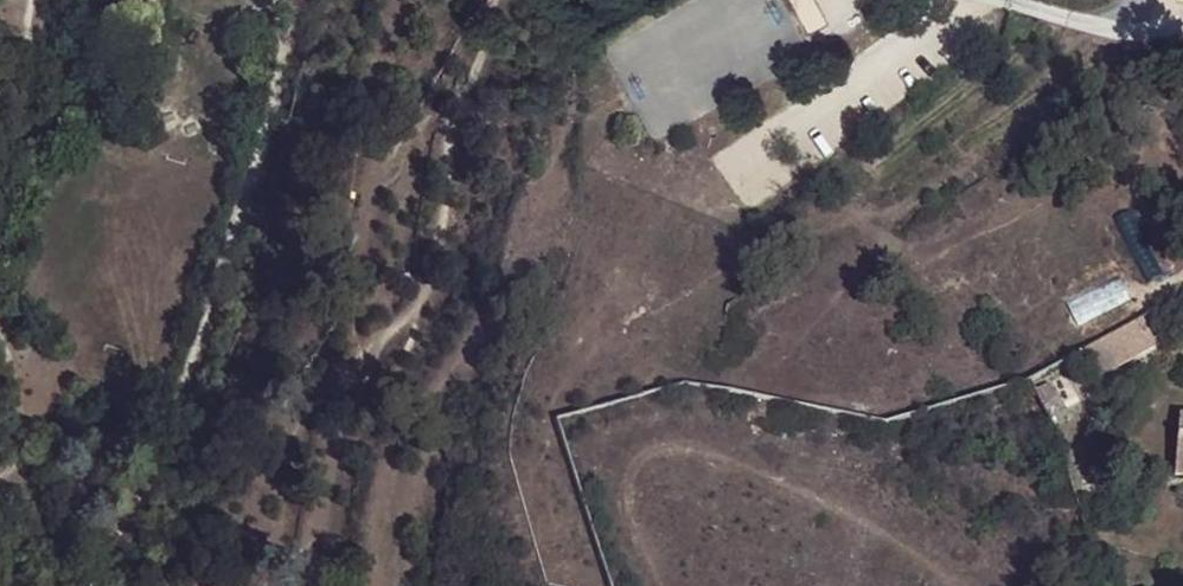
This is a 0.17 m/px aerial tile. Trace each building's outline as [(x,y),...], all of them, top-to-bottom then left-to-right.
[(1130,210),(1111,219),(1144,279),(1162,270),(1130,210)] [(1118,279),(1067,303),(1080,324),(1129,299),(1118,279)] [(1106,337),(1081,350),(1094,374),(1157,341),(1143,315),(1106,337)]
